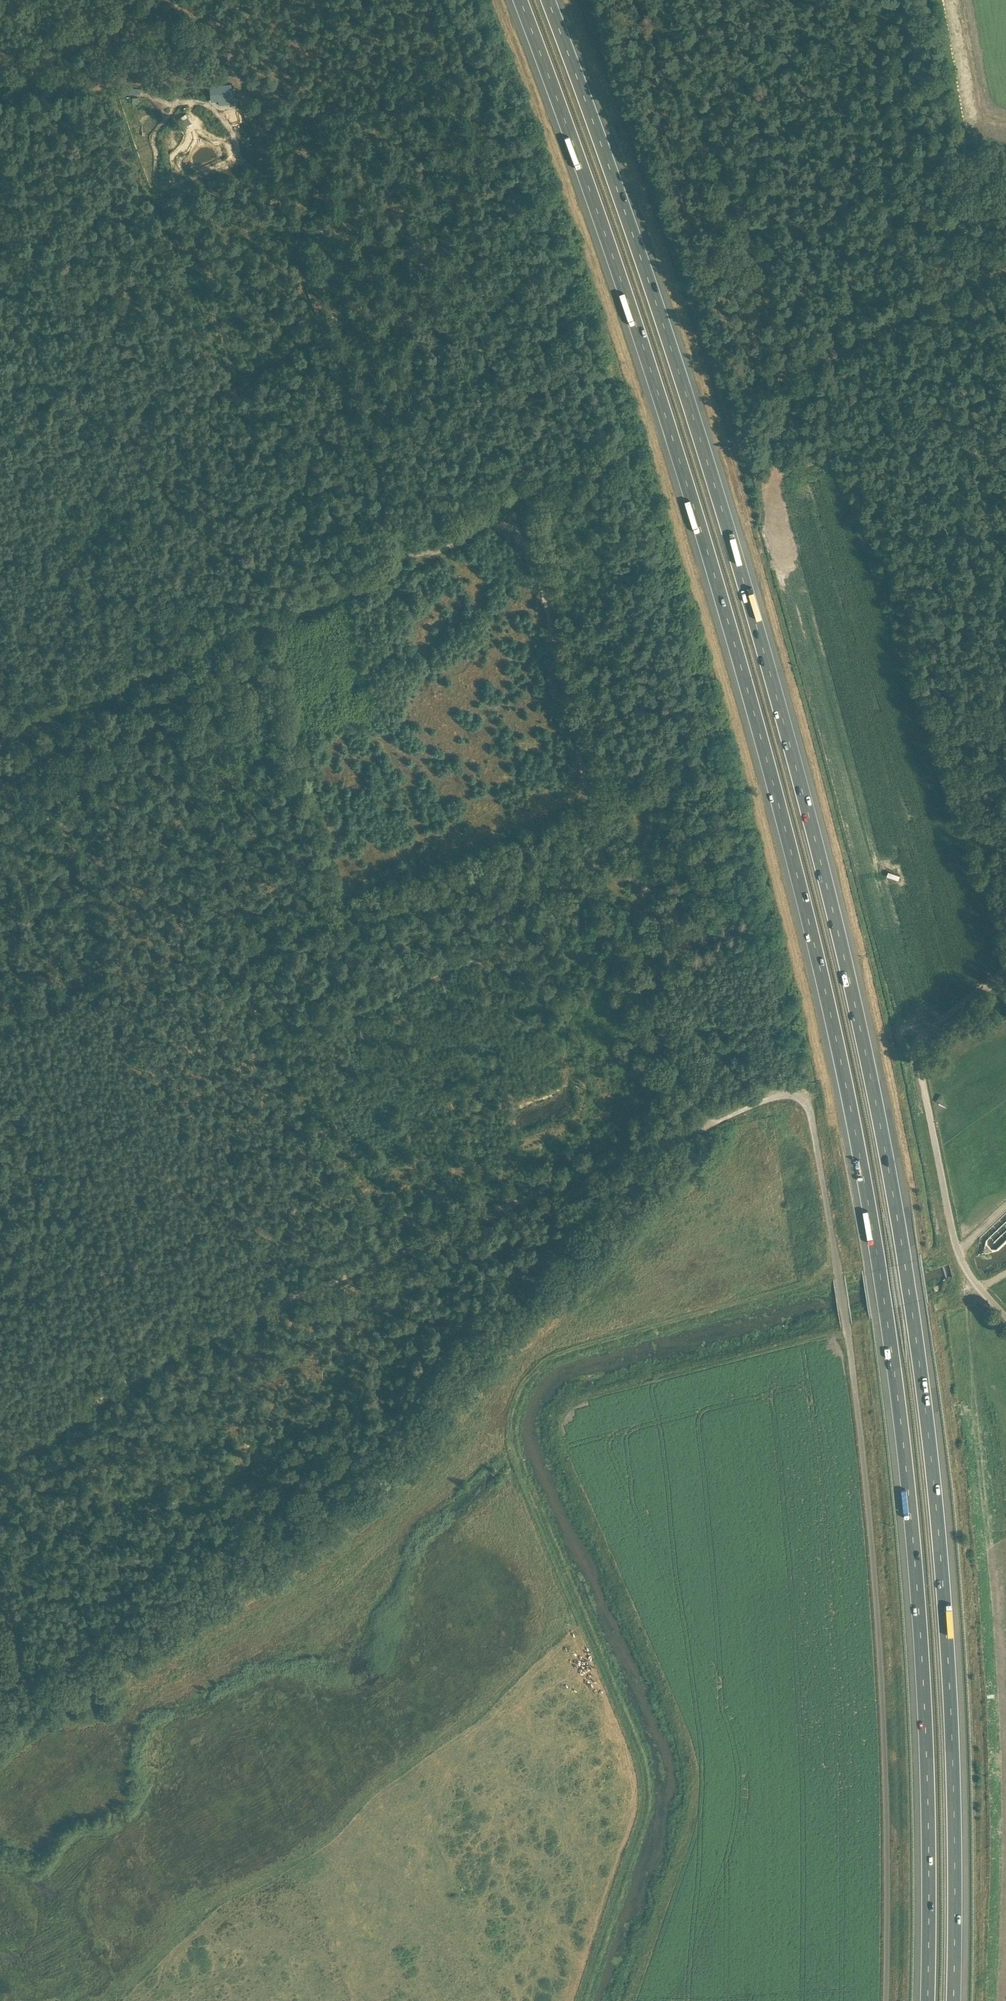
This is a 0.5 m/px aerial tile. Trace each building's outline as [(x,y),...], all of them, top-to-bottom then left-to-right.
[(232,94),(235,94),(234,87),(231,87),(231,84),(209,86),(211,101),(218,100),(218,104),(233,103),(232,94)] [(179,126),(190,123),(187,113),(177,116),(179,126)]
